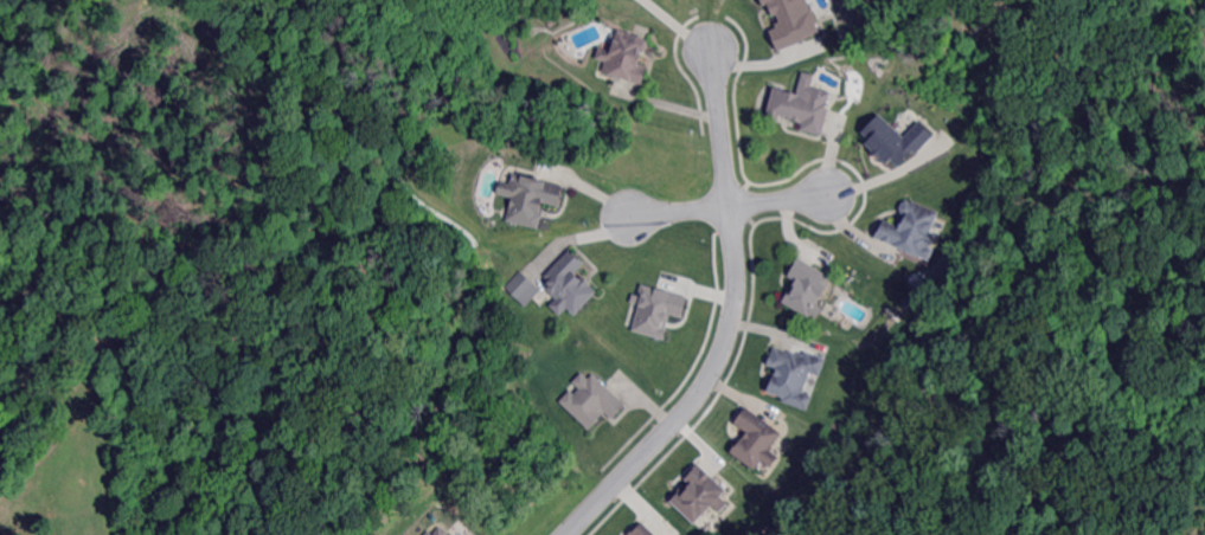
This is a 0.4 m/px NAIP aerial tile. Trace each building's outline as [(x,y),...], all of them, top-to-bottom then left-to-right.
[(818,35),(808,0),(761,0),(763,5),(770,2),(777,27),(770,29),(775,47),(818,35)] [(545,21),(552,17),(557,22),(549,27),(545,21)] [(643,52),(642,51),(642,53),(645,54),(642,63),(649,65),(642,85),(604,71),(608,62),(597,58),(601,47),(608,50),(611,51),(614,52),(618,39),(616,38),(620,28),(648,39),(652,44),(649,49),(643,52)] [(829,101),(828,104),(831,104),(826,122),(822,135),(802,130),(805,123),(791,120),(793,117),(782,115),(781,120),(770,116),(771,111),(771,109),(777,86),(799,92),(805,72),(813,76),(810,85),(832,91),(829,101)] [(902,135),(877,112),(857,134),(896,169),(931,132),(917,119),(902,135)] [(565,186),(563,195),(565,195),(563,207),(560,206),(559,206),(545,202),(544,208),(546,208),(544,218),(541,217),(539,227),(538,227),(536,226),(507,220),(512,196),(498,193),(500,181),(508,183),(511,172),(518,174),(532,178),(549,181),(549,182),(565,186)] [(914,202),(915,200),(941,211),(936,223),(938,224),(934,236),(936,236),(935,240),(936,240),(932,247),(937,249),(932,260),(923,256),(923,257),(909,251),(910,250),(908,249),(878,237),(882,230),(883,230),(886,220),(899,225),(904,213),(902,207),(904,202),(909,200),(914,202)] [(583,259),(583,258),(588,262),(587,263),(585,263),(577,272),(583,277),(585,276),(594,283),(591,285),(600,292),(578,315),(570,307),(563,315),(552,305),(559,297),(546,286),(549,283),(544,279),(571,249),(579,256),(581,257),(583,259)] [(826,297),(823,296),(810,317),(784,301),(790,291),(793,291),(799,282),(789,276),(800,257),(834,278),(831,285),(832,285),(826,297)] [(524,305),(539,288),(519,269),(503,285),(524,305)] [(681,316),(686,295),(637,283),(632,306),(637,307),(631,330),(663,337),(669,313),(681,316)] [(790,352),(790,350),(805,355),(807,352),(827,359),(821,375),(813,372),(805,392),(814,395),(809,411),(784,401),(786,397),(776,393),(776,394),(771,392),(780,368),(769,363),(775,347),(790,352)] [(589,378),(594,373),(628,405),(620,414),(615,419),(607,411),(601,417),(602,418),(600,420),(601,421),(592,430),(591,428),(588,425),(587,425),(585,424),(562,401),(571,389),(575,394),(581,387),(575,381),(583,372),(589,378)] [(735,423),(744,408),(780,433),(768,450),(778,457),(771,468),(762,460),(755,470),(731,452),(746,432),(735,423)] [(720,513),(713,505),(696,523),(673,501),(691,483),(687,479),(696,471),(693,469),(700,462),(706,468),(705,469),(712,475),(729,490),(722,497),(729,504),(720,513)] [(642,522),(656,534),(629,534),(642,522)] [(438,525),(431,533),(430,532),(427,534),(449,534),(438,525)]
